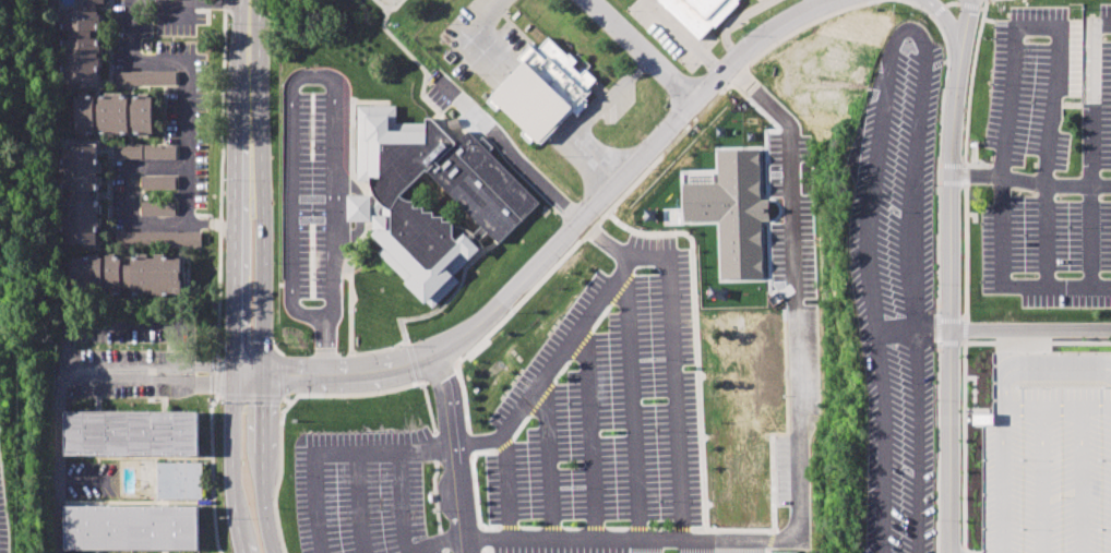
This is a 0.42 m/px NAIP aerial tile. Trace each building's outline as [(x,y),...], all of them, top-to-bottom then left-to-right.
[(701,41),(739,0),(657,0),(701,41)] [(60,85),(97,84),(97,11),(60,11),(60,85)] [(489,98),(540,144),(572,109),(578,115),(588,103),(582,98),(598,81),(549,35),(536,50),(530,45),(517,59),(522,62),(489,98)] [(119,71),(119,83),(176,83),(176,71),(119,71)] [(75,96),(152,97),(152,139),(75,137),(75,96)] [(480,248),(452,221),(446,221),(442,217),(429,217),(404,192),(425,171),(499,243),(540,202),(490,153),(490,138),(483,145),(468,130),(456,142),(430,117),(423,123),(396,123),(396,106),(357,106),(358,181),(372,181),(372,195),(347,195),(348,221),(373,220),(373,236),(384,247),(377,254),(433,308),(457,283),(457,272),(480,248)] [(60,192),(98,192),(97,145),(59,145),(60,192)] [(117,145),(117,158),(178,158),(178,145),(117,145)] [(141,176),(141,192),(178,192),(178,176),(141,176)] [(60,199),(98,199),(98,245),(60,245),(60,199)] [(140,201),(177,202),(177,217),(140,216),(140,201)] [(72,256),(181,257),(181,297),(71,296),(72,256)] [(993,407),(973,407),(973,424),(982,424),(982,552),(1110,552),(1110,346),(994,346),(993,407)] [(62,455),(196,456),(196,412),(63,411),(62,455)] [(156,462),(156,500),(202,500),(202,462),(156,462)] [(62,506),(198,505),(198,550),(62,551),(62,506)]
